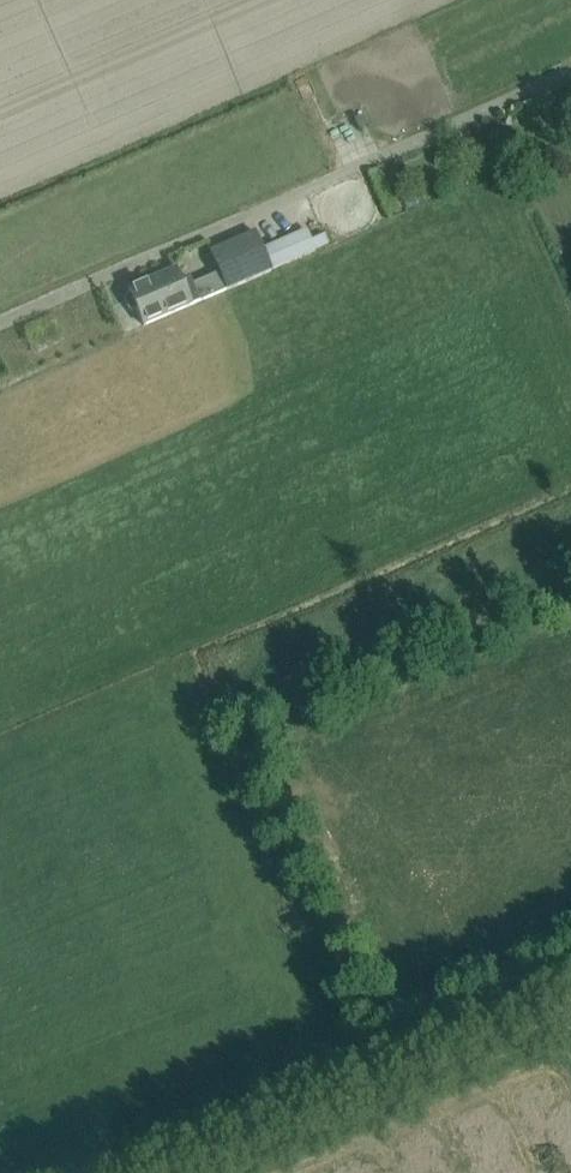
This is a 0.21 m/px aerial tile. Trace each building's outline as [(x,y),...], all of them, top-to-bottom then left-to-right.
[(521,174),(512,178),(518,191),(527,187),(521,174)] [(271,270),(294,260),(285,240),(262,250),(254,231),(210,251),(228,290),(272,271),(271,270)] [(191,278),(181,282),(176,269),(128,289),(131,295),(126,297),(125,299),(129,309),(132,310),(137,308),(144,325),(200,301),(191,278)]
